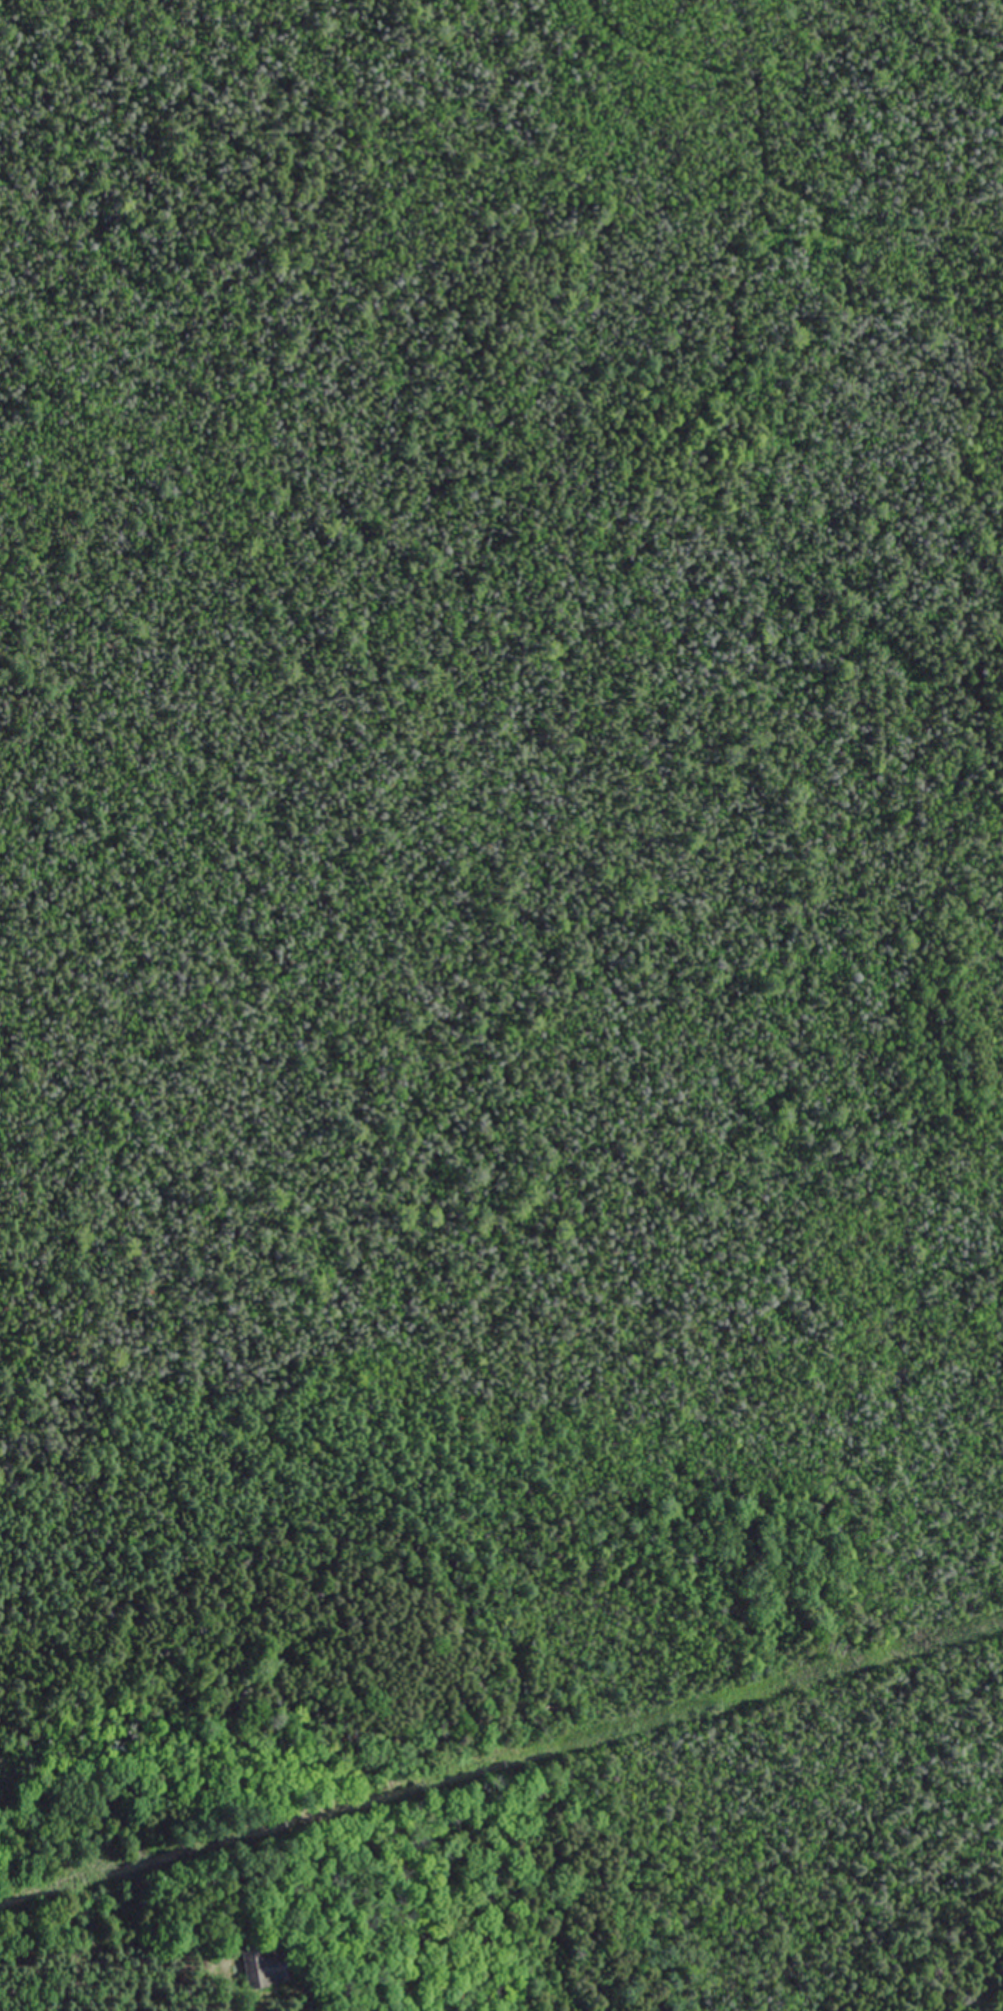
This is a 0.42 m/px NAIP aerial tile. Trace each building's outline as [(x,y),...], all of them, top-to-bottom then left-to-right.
[(281,1954),(261,1957),(259,1945),(239,1949),(245,1989),(286,1983),(281,1954)]
